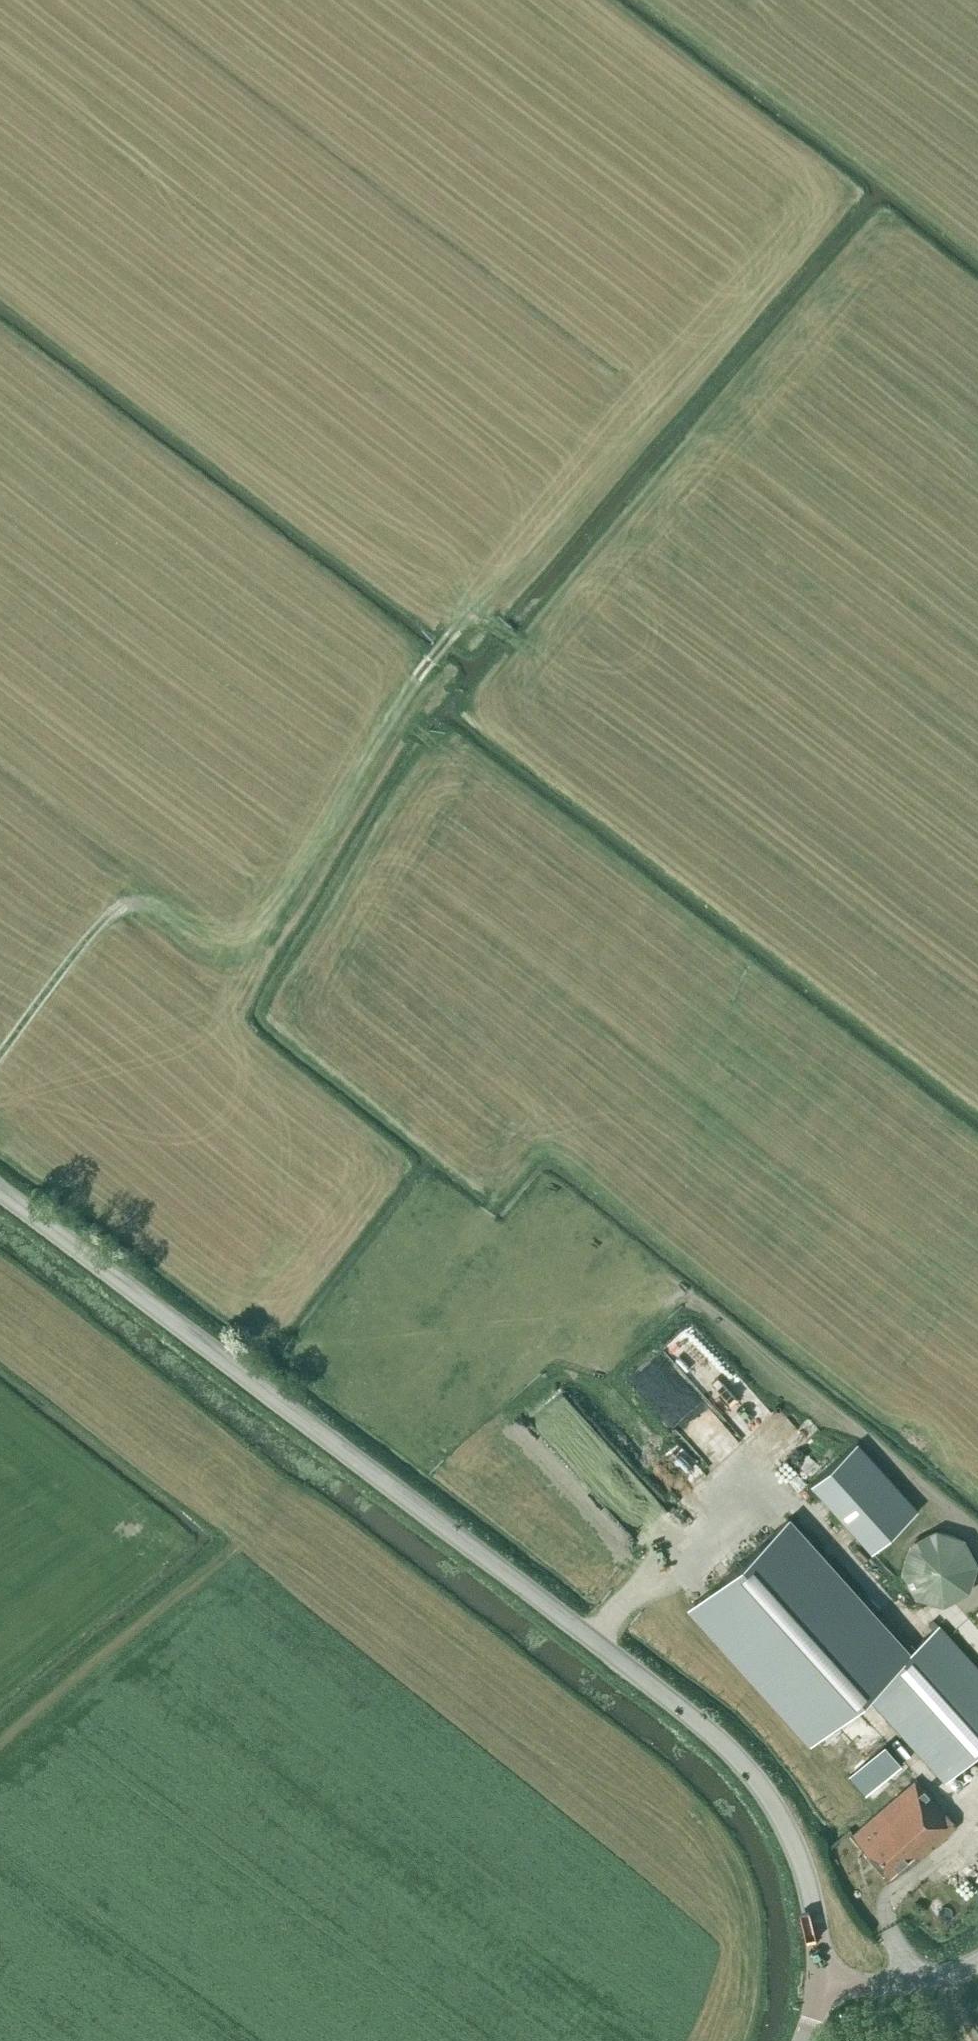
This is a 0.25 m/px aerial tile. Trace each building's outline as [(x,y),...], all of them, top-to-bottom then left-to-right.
[(660,1345),(631,1377),(666,1410),(696,1379),(660,1345)] [(870,1552),(916,1511),(831,1417),(786,1458),(870,1552)] [(977,1751),(977,1674),(936,1627),(906,1654),(786,1519),(692,1604),(813,1738),(862,1694),(942,1783),(977,1751)] [(935,1530),(909,1543),(900,1571),(914,1597),(942,1606),(968,1592),(977,1564),(963,1538),(935,1530)] [(900,1764),(883,1744),(847,1775),(864,1795),(900,1764)] [(913,1854),(918,1860),(955,1825),(914,1779),(852,1835),(888,1877),(913,1854)]
